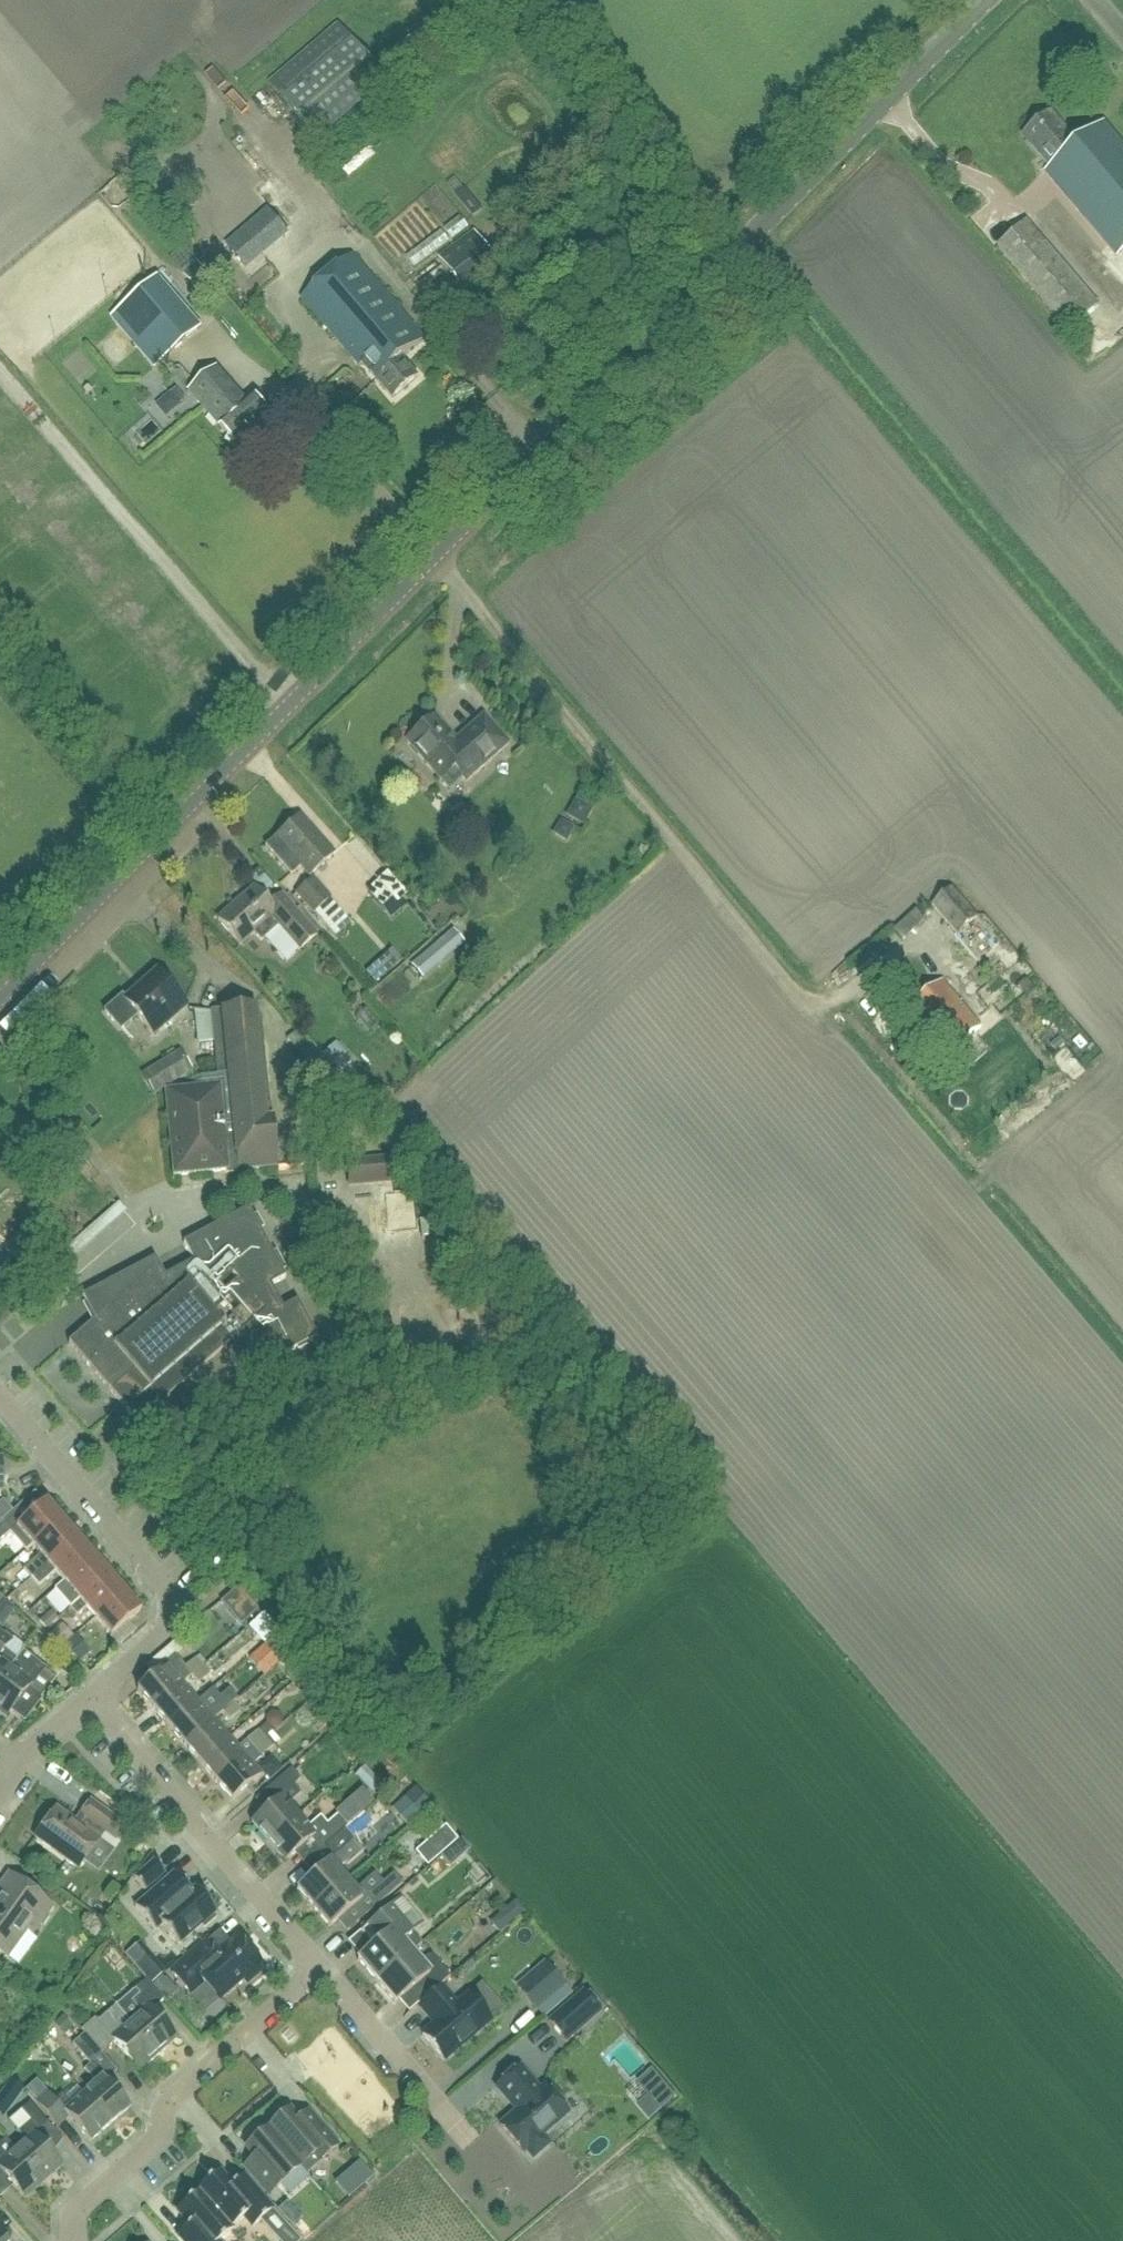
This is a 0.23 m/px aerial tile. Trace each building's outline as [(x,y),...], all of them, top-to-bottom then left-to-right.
[(341,27),(271,86),(319,143),(389,83),(341,27)] [(1122,254),(1122,147),(1106,127),(1079,149),(1052,115),(1024,138),(1052,172),(1047,176),(1118,258),(1122,254)] [(109,201),(123,215),(137,201),(123,187),(109,201)] [(1069,333),(1070,332),(1101,307),(1027,222),(997,249),(1069,333)] [(265,258),(243,232),(227,246),(249,271),(265,258)] [(464,293),(500,266),(475,233),(440,259),(464,293)] [(400,360),(424,342),(351,259),(301,303),(360,370),(363,367),(393,401),(418,379),(400,360)] [(1094,293),(1109,308),(1122,295),(1122,283),(1114,274),(1094,293)] [(111,320),(155,369),(202,330),(160,280),(111,320)] [(234,445),(267,416),(253,399),(248,404),(219,373),(191,396),(234,445)] [(465,784),(508,746),(483,718),(455,743),(435,719),(406,744),(449,792),(462,780),(465,784)] [(309,878),(333,857),(300,818),(266,848),(291,876),(300,868),(309,878)] [(399,922),(408,911),(400,904),(410,894),(385,871),(366,892),(399,922)] [(312,915),(329,900),(312,881),(296,896),(312,915)] [(278,927),(300,951),(317,936),(287,904),(275,915),(254,890),(218,921),(240,947),(253,935),(260,943),(278,927)] [(958,936),(978,919),(953,890),(933,908),(958,936)] [(349,925),(328,901),(314,913),(335,938),(349,925)] [(902,943),(926,922),(917,911),(893,933),(902,943)] [(422,981),(464,945),(452,931),(410,967),(422,981)] [(964,975),(1007,1026),(1021,1014),(991,978),(1010,961),(998,947),(964,975)] [(384,988),(402,971),(389,957),(371,974),(384,988)] [(119,1033),(136,1018),(152,1037),(187,1006),(157,973),(124,1002),(121,999),(103,1014),(119,1033)] [(952,1054),(983,1028),(944,981),(912,1008),(952,1054)] [(201,1088),(165,1092),(173,1177),(276,1167),(275,1154),(276,1154),(272,1120),(266,1121),(256,1010),(211,1013),(217,1078),(201,1080),(201,1088)] [(352,1063),(335,1045),(321,1058),(339,1076),(352,1063)] [(190,1071),(180,1054),(143,1077),(153,1094),(190,1071)] [(346,1165),(348,1187),(392,1183),(390,1161),(346,1165)] [(154,1261),(81,1299),(93,1324),(68,1345),(142,1432),(167,1410),(162,1403),(231,1343),(235,1350),(228,1354),(242,1379),(316,1340),(296,1303),(282,1311),(270,1288),(284,1280),(248,1211),(183,1246),(192,1264),(164,1279),(154,1261)] [(430,1238),(428,1222),(418,1223),(420,1240),(430,1238)] [(0,1255),(0,1273),(9,1265),(0,1255)] [(31,1547),(61,1521),(45,1502),(22,1522),(13,1511),(2,1521),(2,1522),(0,1524),(0,1542),(9,1534),(25,1552),(31,1547)] [(77,1539),(61,1521),(31,1547),(39,1556),(22,1571),(30,1579),(47,1564),(77,1539)] [(63,1583),(92,1557),(77,1539),(47,1564),(30,1579),(38,1588),(54,1573),(63,1583)] [(92,1557),(63,1583),(52,1591),(61,1601),(68,1609),(78,1601),(108,1575),(92,1557)] [(85,1609),(94,1619),(123,1593),(108,1575),(78,1601),(68,1609),(75,1618),(85,1609)] [(110,1637),(140,1612),(123,1593),(94,1619),(110,1637)] [(10,1668),(21,1653),(12,1645),(13,1644),(0,1635),(0,1681),(10,1668)] [(271,1641),(247,1662),(263,1679),(286,1659),(271,1641)] [(136,1690),(152,1709),(181,1684),(190,1676),(190,1677),(201,1667),(194,1659),(183,1668),(174,1657),(136,1690)] [(0,1681),(0,1713),(6,1718),(27,1690),(39,1699),(56,1678),(35,1662),(23,1678),(10,1668),(0,1681)] [(201,1667),(190,1677),(197,1685),(208,1675),(201,1667)] [(197,1702),(181,1684),(152,1709),(167,1727),(197,1702)] [(167,1727),(183,1745),(212,1720),(197,1702),(167,1727)] [(232,1703),(221,1713),(228,1721),(239,1711),(232,1703)] [(183,1745),(198,1764),(228,1738),(212,1720),(183,1745)] [(198,1764),(214,1782),(263,1740),(256,1731),(237,1748),(228,1738),(198,1764)] [(263,1740),(214,1782),(230,1801),(260,1775),(251,1765),(270,1748),(263,1740)] [(266,1843),(297,1816),(287,1805),(300,1794),(293,1786),(299,1780),(290,1769),(263,1792),(272,1803),(249,1823),(266,1843)] [(109,1807),(139,1833),(155,1814),(125,1789),(109,1807)] [(408,1796),(396,1805),(405,1817),(417,1807),(408,1796)] [(351,1826),(370,1813),(359,1797),(340,1810),(351,1826)] [(55,1809),(34,1838),(76,1870),(81,1864),(97,1875),(119,1845),(114,1842),(124,1828),(89,1802),(74,1823),(55,1809)] [(319,1850),(322,1848),(322,1847),(342,1830),(343,1830),(346,1828),(336,1816),(326,1825),(319,1817),(306,1828),(297,1816),(266,1843),(283,1863),(310,1840),(319,1850)] [(295,1890),(311,1909),(344,1881),(335,1871),(344,1863),(346,1866),(362,1852),(343,1830),(342,1830),(322,1847),(322,1848),(331,1857),(326,1861),(327,1863),(295,1890)] [(453,1844),(442,1830),(413,1854),(425,1867),(453,1844)] [(164,1875),(154,1863),(134,1881),(144,1892),(164,1875)] [(344,1881),(311,1909),(328,1928),(364,1896),(374,1908),(401,1884),(392,1874),(381,1883),(373,1874),(353,1891),(344,1881)] [(51,1907),(7,1875),(0,1885),(0,1952),(7,1957),(27,1931),(31,1934),(51,1907)] [(174,1875),(164,1884),(134,1910),(154,1932),(160,1927),(178,1947),(200,1928),(203,1931),(215,1921),(212,1917),(215,1914),(195,1891),(190,1894),(174,1875)] [(356,1962),(375,1984),(410,1955),(421,1946),(389,1909),(367,1929),(379,1943),(356,1962)] [(242,1982),(246,1986),(261,1973),(257,1968),(260,1966),(237,1938),(210,1962),(201,1951),(206,1946),(205,1945),(171,1975),(189,1997),(203,1985),(218,2003),(242,1982)] [(420,1967),(410,1955),(375,1984),(394,2006),(416,1987),(426,1999),(449,1979),(431,1958),(420,1967)] [(518,1991),(522,1996),(535,2011),(561,1988),(544,1968),(518,1991)] [(575,1997),(589,1985),(581,1976),(567,1988),(575,1997)] [(119,2011),(128,2022),(157,2055),(176,2039),(151,2010),(162,2000),(145,1980),(133,1990),(137,1995),(119,2011)] [(478,2009),(467,1997),(456,2007),(440,1989),(418,2008),(428,2020),(431,2017),(437,2023),(421,2037),(443,2062),(484,2027),(473,2014),(478,2009)] [(564,2046),(598,2017),(580,1996),(547,2025),(564,2046)] [(83,2034),(98,2051),(97,2051),(100,2054),(113,2043),(138,2071),(157,2055),(128,2022),(119,2011),(100,2027),(93,2019),(80,2030),(83,2034)] [(85,2062),(97,2051),(98,2051),(83,2034),(71,2044),(85,2062)] [(94,2083),(82,2094),(109,2124),(128,2107),(90,2063),(82,2070),(94,2083)] [(539,2093),(519,2069),(495,2089),(507,2103),(509,2100),(518,2111),(499,2128),(522,2155),(525,2152),(532,2160),(548,2146),(541,2138),(567,2115),(544,2089),(539,2093)] [(109,2124),(82,2094),(69,2104),(60,2094),(53,2100),(46,2092),(34,2103),(55,2128),(67,2117),(88,2142),(109,2124)] [(23,2140),(13,2149),(12,2149),(41,2183),(60,2166),(33,2134),(46,2123),(28,2103),(18,2112),(26,2120),(14,2130),(23,2140)] [(288,2112),(279,2120),(273,2120),(264,2128),(299,2169),(311,2159),(316,2165),(336,2148),(312,2119),(306,2113),(296,2121),(288,2112)] [(248,2174),(267,2197),(299,2169),(264,2128),(254,2136),(254,2142),(245,2150),(252,2159),(242,2168),(248,2174)] [(41,2183),(12,2149),(13,2149),(4,2138),(0,2142),(0,2173),(23,2199),(41,2183)] [(355,2197),(375,2179),(360,2161),(340,2179),(355,2197)] [(195,2193),(197,2195),(230,2230),(243,2219),(252,2229),(261,2221),(272,2212),(243,2179),(231,2189),(218,2173),(195,2193)] [(230,2230),(197,2195),(176,2213),(189,2228),(177,2238),(180,2240),(221,2240),(232,2232),(230,2230)] [(261,2221),(279,2240),(297,2240),(272,2212),(261,2221)]
